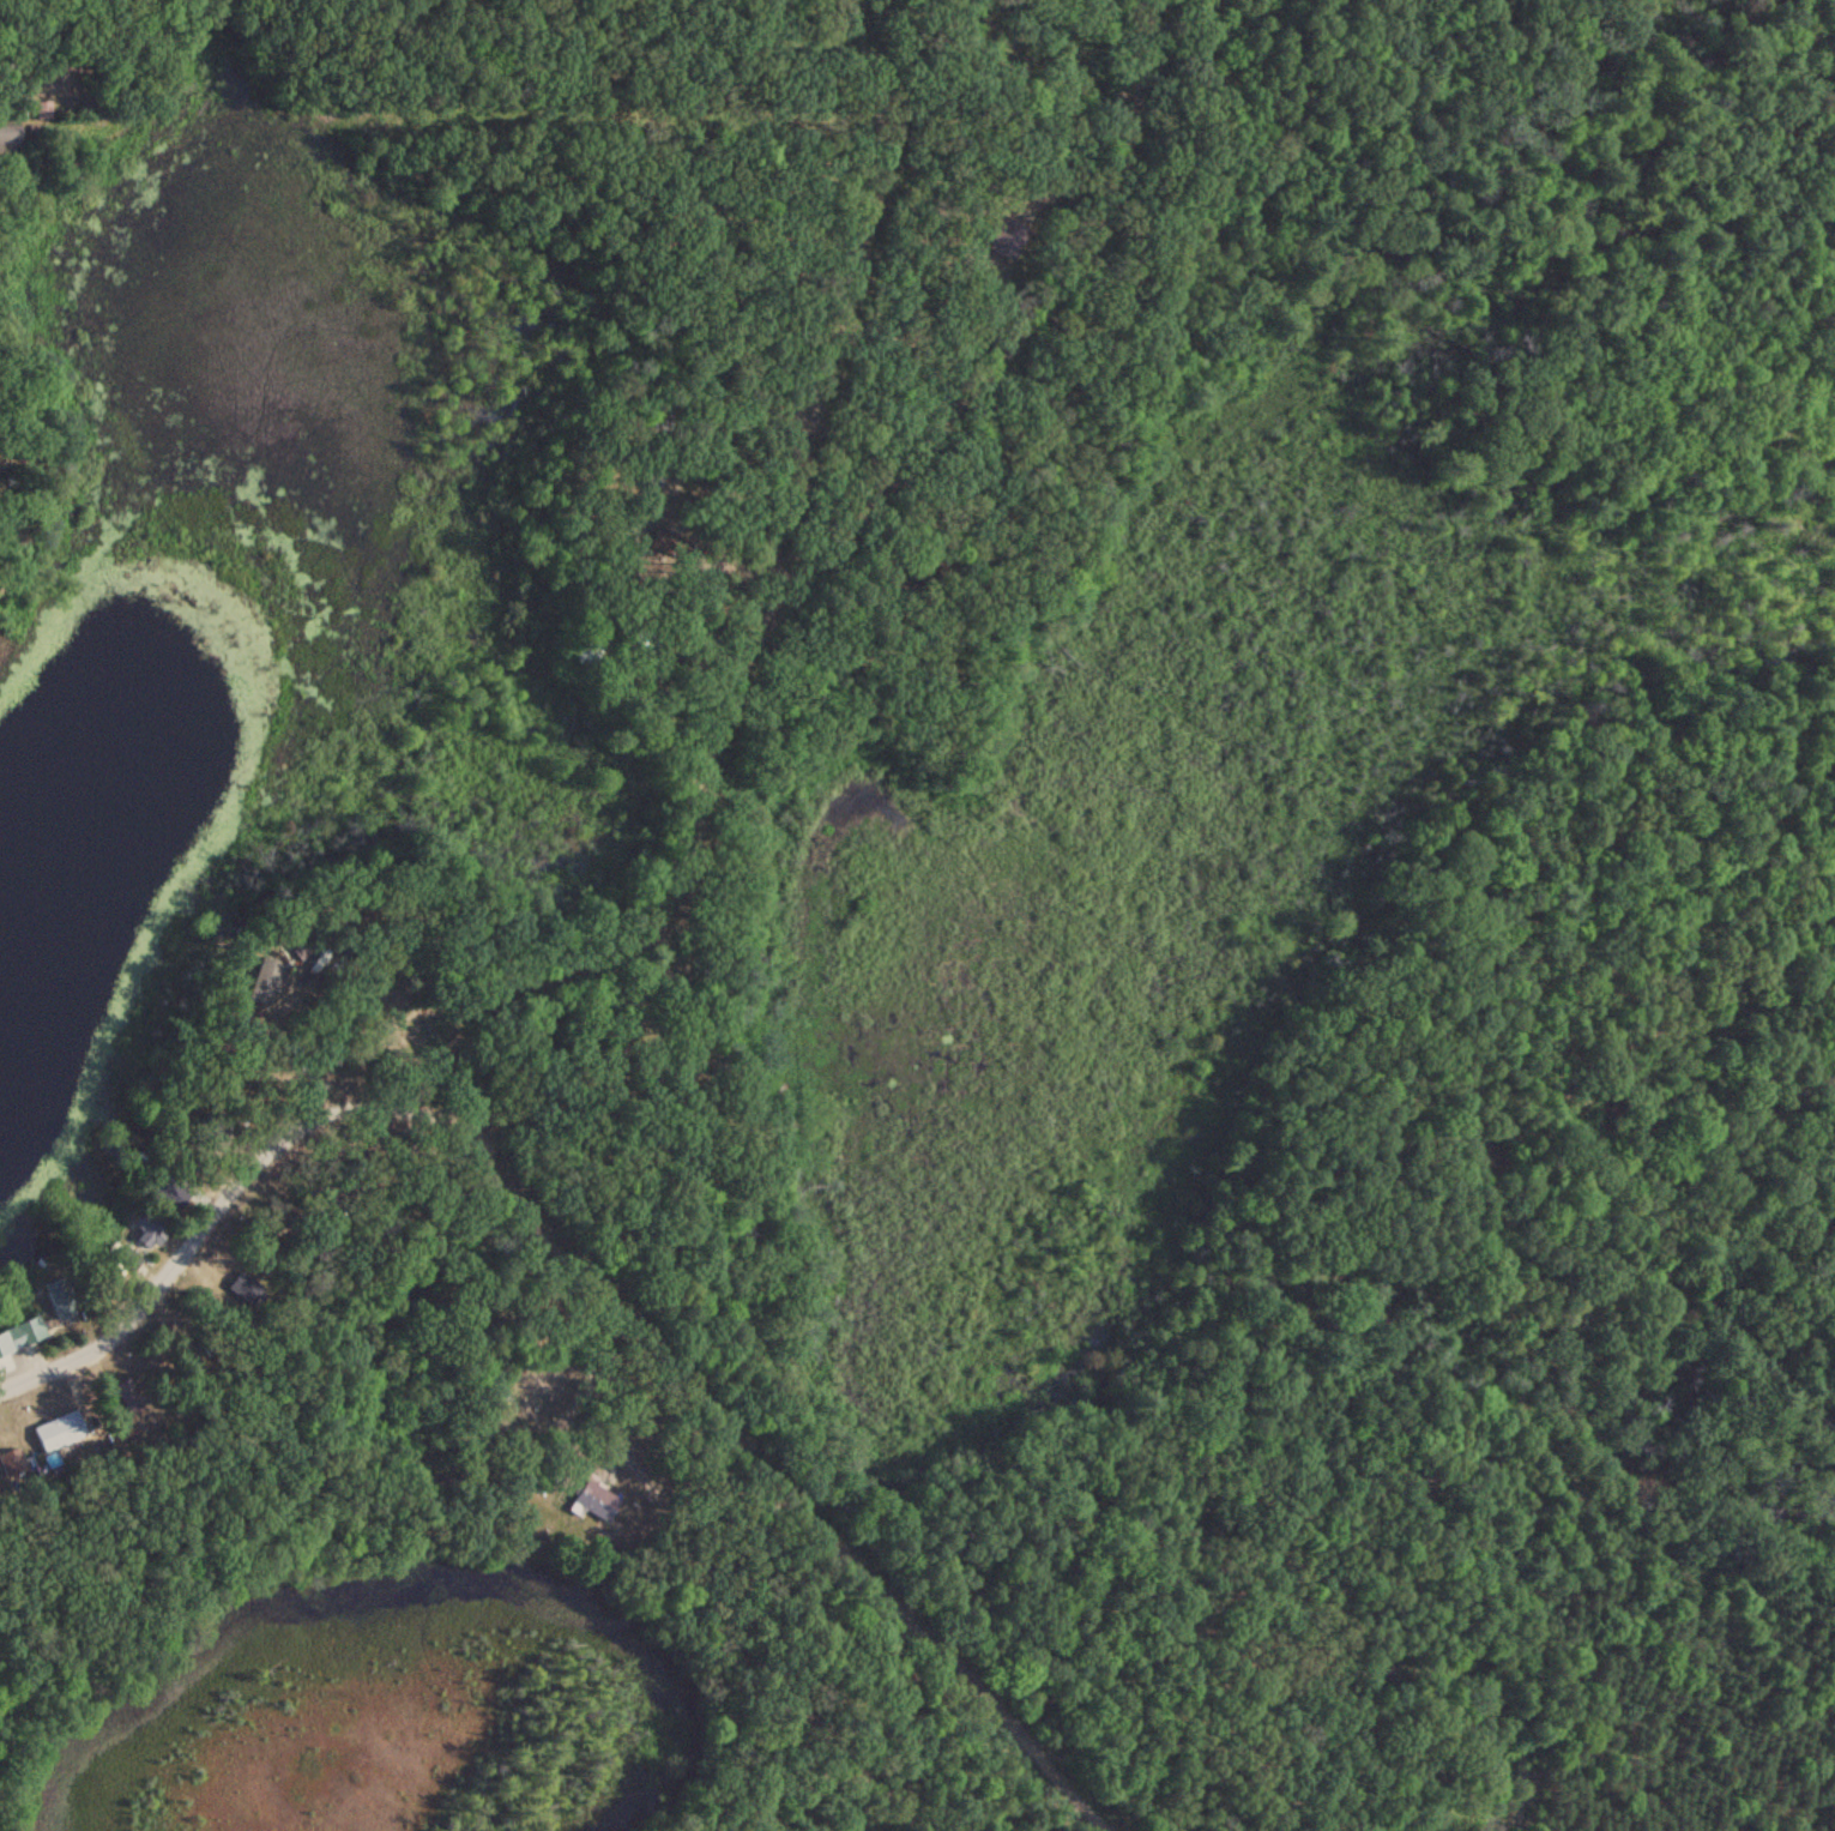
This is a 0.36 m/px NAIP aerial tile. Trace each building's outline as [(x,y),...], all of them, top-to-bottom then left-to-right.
[(604,1523),(619,1502),(585,1479),(571,1500),(604,1523)]
